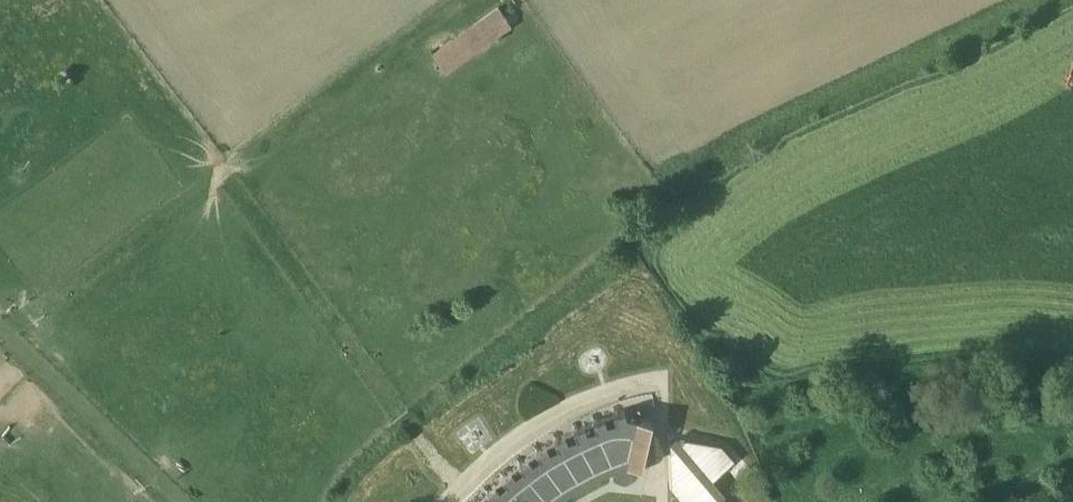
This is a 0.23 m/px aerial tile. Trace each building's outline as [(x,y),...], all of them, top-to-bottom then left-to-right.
[(446,72),(512,25),(498,6),(433,53),(446,72)] [(566,494),(581,484),(597,476),(616,467),(619,474),(620,475),(621,476),(622,477),(623,478),(625,478),(627,478),(629,477),(630,476),(631,475),(632,474),(632,473),(632,472),(632,470),(632,469),(631,465),(643,467),(653,421),(627,415),(626,410),(615,414),(594,421),(575,430),(556,440),(537,452),(520,464),(503,478),(487,493),(478,501),(554,501),(566,494)] [(723,496),(726,493),(715,480),(737,461),(724,446),(679,438),(672,444),(674,490),(684,501),(729,501),(723,496)]
